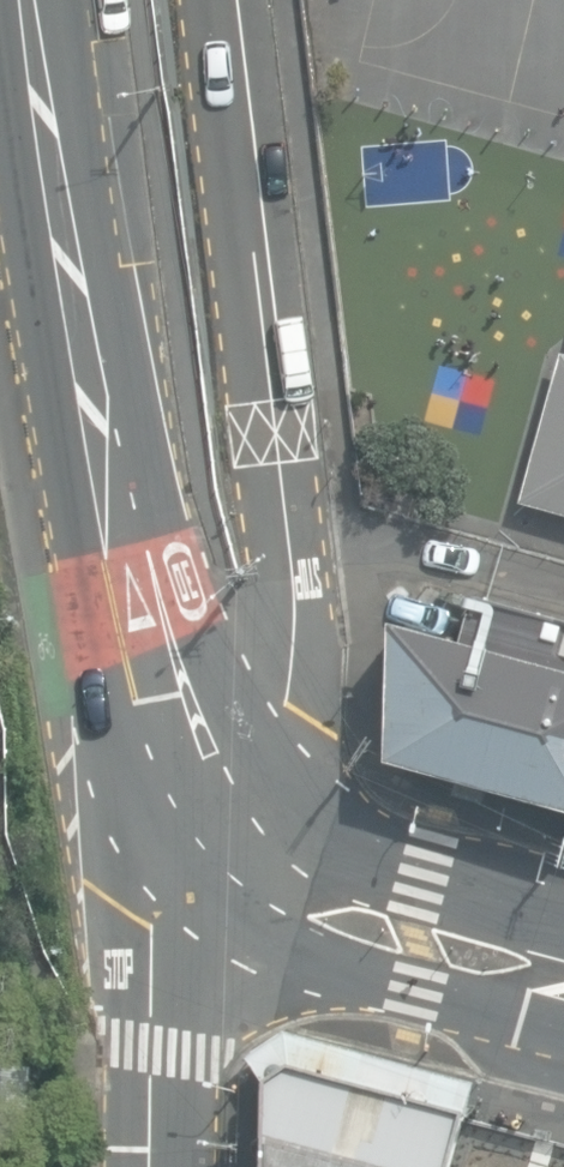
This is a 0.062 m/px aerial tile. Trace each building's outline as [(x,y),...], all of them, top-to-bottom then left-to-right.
[(509,490),(563,505),(563,298),(509,490)] [(463,600),(442,644),(380,632),(375,761),(563,813),(563,629),(463,600)] [(306,1061),(274,1082),(270,1166),(455,1166),(481,1107),(306,1061)]
